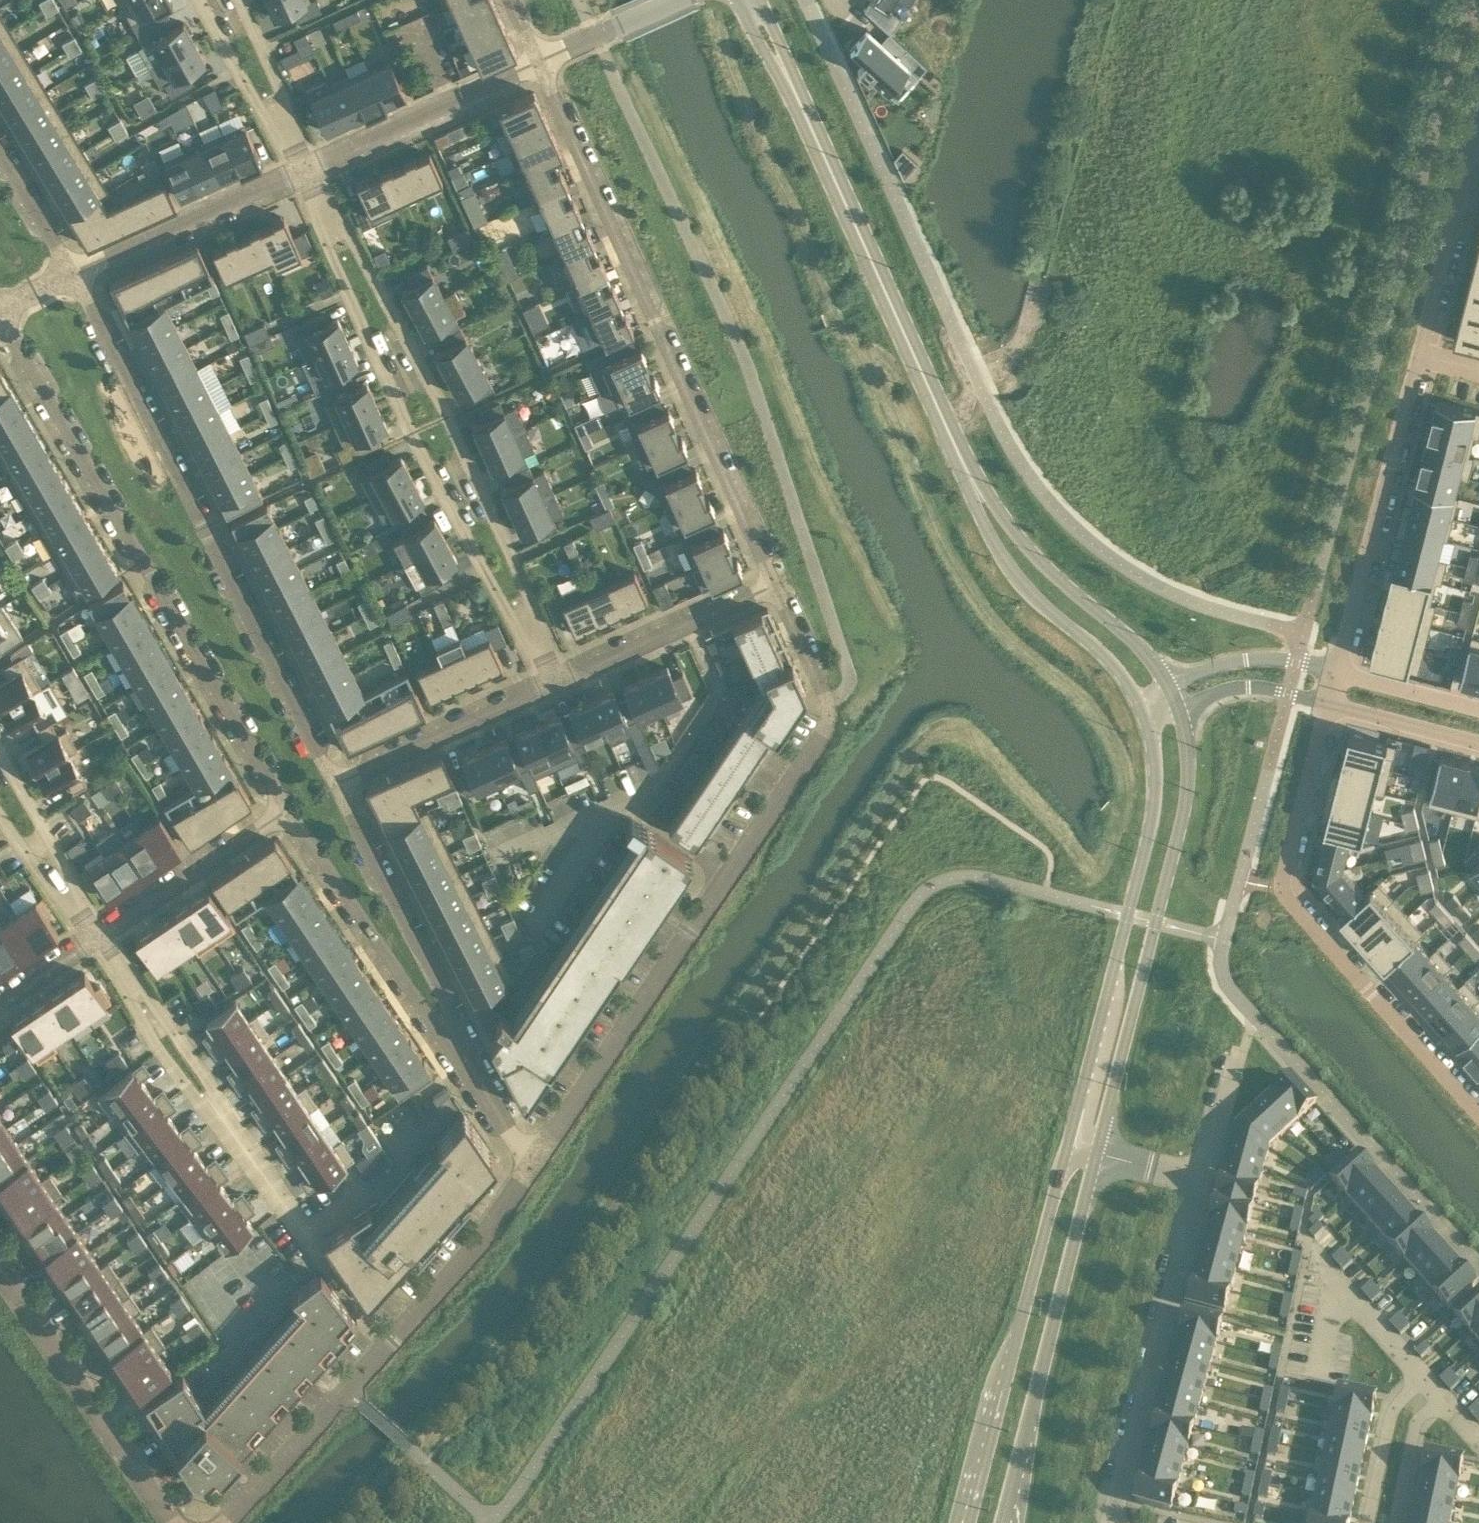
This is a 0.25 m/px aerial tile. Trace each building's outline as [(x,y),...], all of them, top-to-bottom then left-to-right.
[(136,33),(160,20),(154,9),(169,0),(123,0),(119,2),(136,33)] [(273,16),(291,8),(297,20),(321,9),(317,0),(266,0),(273,16)] [(460,22),(495,6),(492,0),(450,0),(450,1),(460,22)] [(58,8),(54,2),(42,8),(46,15),(58,8)] [(438,20),(443,18),(437,6),(433,8),(438,20)] [(460,22),(470,44),(505,28),(495,6),(460,22)] [(81,8),(69,15),(76,26),(87,20),(81,8)] [(356,8),(344,14),(348,23),(360,18),(356,8)] [(8,27),(0,14),(0,32),(8,27)] [(348,23),(344,14),(332,19),(336,28),(348,23)] [(166,31),(160,20),(136,33),(143,44),(138,47),(139,48),(126,55),(136,73),(150,66),(162,59),(194,41),(183,21),(166,31)] [(8,27),(0,32),(0,60),(21,48),(8,27)] [(865,27),(849,45),(863,59),(857,65),(867,74),(886,91),(907,67),(916,75),(917,75),(926,65),(888,31),(880,40),(865,27)] [(515,51),(505,28),(470,44),(480,67),(515,51)] [(293,37),(297,46),(309,41),(305,32),(293,37)] [(62,43),(66,49),(77,43),(74,36),(62,43)] [(162,59),(150,66),(160,84),(164,82),(171,95),(194,82),(188,70),(205,61),(194,41),(162,59)] [(309,41),(297,46),(301,56),(313,50),(309,41)] [(81,50),(77,43),(66,49),(69,56),(81,50)] [(33,68),(21,48),(0,60),(0,88),(33,68)] [(390,61),(370,70),(369,70),(384,103),(405,94),(390,61)] [(463,73),(471,69),(468,62),(460,66),(463,73)] [(365,112),(384,103),(369,70),(370,70),(368,66),(348,75),(365,112)] [(33,68),(0,88),(0,101),(7,112),(45,88),(33,68)] [(345,121),(365,112),(348,75),(328,84),(345,121)] [(85,84),(88,91),(100,84),(97,77),(85,84)] [(326,79),(305,88),(310,97),(325,131),(345,121),(328,84),(326,79)] [(104,91),(100,84),(88,91),(92,97),(104,91)] [(201,93),(206,102),(218,96),(213,87),(201,93)] [(7,112),(19,132),(58,109),(45,88),(7,112)] [(494,109),(503,129),(543,111),(533,91),(494,109)] [(136,100),(144,113),(158,106),(150,92),(136,100)] [(223,105),(218,96),(206,102),(211,111),(223,105)] [(170,121),(182,115),(177,107),(166,113),(170,121)] [(70,129),(58,109),(19,132),(31,153),(70,129)] [(552,131),(543,111),(503,129),(512,149),(517,147),(516,147),(552,131)] [(159,127),(170,121),(166,113),(154,119),(159,127)] [(108,126),(112,132),(124,126),(120,119),(108,126)] [(243,122),(223,131),(240,169),(260,160),(243,122)] [(127,133),(124,126),(112,132),(115,139),(127,133)] [(31,153),(44,173),(83,150),(70,129),(31,153)] [(445,130),(433,136),(438,147),(450,141),(445,130)] [(220,178),(240,169),(223,131),(202,141),(204,145),(205,145),(220,178)] [(512,149),(493,158),(501,177),(516,170),(525,166),(525,167),(551,155),(552,156),(561,151),(552,131),(516,147),(517,147),(512,149)] [(179,139),(158,148),(163,159),(180,196),(200,187),(185,154),(186,153),(184,149),(183,149),(179,139)] [(204,145),(186,153),(185,154),(200,187),(220,178),(205,145),(204,145)] [(916,162),(901,148),(893,157),(902,177),(916,162)] [(95,170),(83,150),(44,173),(56,194),(95,170)] [(403,162),(404,164),(404,163),(417,192),(442,181),(429,152),(416,158),(415,156),(403,162)] [(530,200),(534,198),(565,184),(565,185),(567,184),(558,165),(556,166),(552,156),(551,155),(525,167),(525,166),(516,170),(530,200)] [(140,162),(143,169),(143,170),(156,164),(153,157),(140,162)] [(447,167),(451,176),(463,171),(459,162),(447,167)] [(393,202),(417,192),(404,163),(404,164),(392,169),(391,167),(379,172),(380,174),(381,174),(393,202)] [(143,170),(143,169),(137,172),(140,180),(159,171),(156,164),(143,170)] [(56,194),(69,214),(99,196),(100,196),(108,191),(95,170),(56,194)] [(463,171),(451,176),(455,186),(457,189),(469,184),(463,171)] [(364,202),(352,208),(361,228),(373,222),(398,211),(393,202),(381,174),(380,174),(368,180),(367,178),(355,183),(364,202)] [(106,207),(100,196),(99,196),(69,214),(87,244),(175,205),(167,187),(166,187),(164,181),(106,207)] [(548,227),(552,225),(578,213),(578,214),(580,213),(572,194),(570,195),(565,185),(565,184),(534,198),(548,227)] [(474,190),(461,196),(474,225),(489,218),(475,189),(474,190)] [(552,225),(564,253),(565,254),(591,242),(591,243),(593,242),(585,223),(583,224),(578,214),(578,213),(552,225)] [(272,223),(260,228),(260,229),(273,256),(271,257),(276,266),(313,249),(304,229),(292,235),(283,216),(271,221),(272,223)] [(249,267),(271,257),(273,256),(260,229),(260,228),(260,226),(248,232),(248,234),(237,239),(236,239),(249,267)] [(472,238),(467,226),(447,235),(452,248),(472,238)] [(416,251),(425,247),(419,235),(410,239),(416,251)] [(494,236),(485,240),(490,250),(499,247),(494,236)] [(224,279),(249,267),(236,239),(237,239),(236,237),(224,243),(225,245),(211,251),(224,279)] [(596,253),(591,243),(591,242),(565,254),(564,253),(560,255),(573,284),(604,271),(604,272),(606,271),(598,252),(596,253)] [(213,279),(197,243),(167,256),(186,293),(205,283),(213,279)] [(506,246),(491,253),(497,267),(512,260),(506,246)] [(384,248),(373,253),(378,264),(389,259),(384,248)] [(1471,273),(1478,275),(1478,253),(1476,252),(1471,273)] [(158,308),(165,304),(186,293),(167,256),(138,269),(158,308)] [(401,290),(413,311),(443,295),(443,294),(426,264),(406,274),(412,284),(401,290)] [(158,308),(138,269),(109,283),(129,322),(158,308)] [(573,284),(559,291),(572,320),(587,313),(617,300),(617,301),(619,300),(611,281),(609,282),(604,272),(604,271),(573,284)] [(1465,294),(1478,298),(1478,275),(1471,273),(1465,294)] [(213,279),(205,283),(211,295),(219,291),(213,279)] [(453,288),(443,294),(443,295),(413,311),(424,332),(434,327),(440,337),(460,326),(454,316),(465,310),(453,288)] [(1460,315),(1478,320),(1478,298),(1465,294),(1460,315)] [(281,299),(286,311),(295,307),(290,295),(281,299)] [(540,299),(523,305),(531,327),(548,319),(540,299)] [(587,313),(572,320),(585,350),(600,343),(632,328),(624,310),(622,311),(617,301),(617,300),(587,313)] [(129,322),(140,343),(175,325),(165,304),(158,308),(129,322)] [(219,313),(225,325),(233,322),(227,310),(219,313)] [(305,359),(347,340),(337,318),(327,323),(322,312),(301,322),(306,332),(295,337),(305,359)] [(1454,338),(1478,345),(1478,320),(1460,315),(1454,338)] [(264,321),(243,331),(249,343),(269,334),(264,321)] [(238,334),(233,322),(225,325),(230,337),(238,334)] [(140,343),(150,364),(186,346),(175,325),(140,343)] [(460,326),(440,337),(445,347),(435,352),(446,373),(476,357),(460,326)] [(305,359),(301,361),(315,393),(321,390),(351,376),(346,366),(357,361),(347,340),(305,359)] [(150,364),(161,386),(197,367),(186,346),(150,364)] [(646,369),(643,361),(646,359),(640,346),(614,357),(610,348),(585,359),(590,368),(589,369),(599,391),(610,386),(609,385),(646,369)] [(239,356),(244,368),(252,365),(247,353),(239,356)] [(493,388),(476,357),(446,373),(457,394),(467,389),(473,399),(493,388)] [(258,377),(252,365),(244,368),(250,380),(258,377)] [(161,386),(172,407),(208,388),(197,367),(161,386)] [(599,391),(596,392),(606,412),(619,406),(634,400),(634,399),(655,390),(659,388),(653,375),(650,377),(646,369),(609,385),(610,386),(599,391)] [(334,423),(376,404),(366,382),(356,387),(351,376),(321,390),(325,400),(324,401),(334,423)] [(19,405),(7,384),(0,389),(0,416),(19,405)] [(172,407),(183,428),(219,410),(208,388),(172,407)] [(568,389),(559,393),(565,405),(573,401),(568,389)] [(285,395),(275,400),(279,408),(289,403),(285,395)] [(258,399),(264,411),(272,408),(266,396),(258,399)] [(472,424),(482,446),(524,427),(514,405),(503,410),(499,399),(478,409),(483,419),(472,424)] [(1431,422),(1475,434),(1475,435),(1478,436),(1478,410),(1437,399),(1431,422)] [(376,404),(334,423),(343,442),(335,446),(341,458),(359,450),(380,441),(375,430),(386,426),(376,404)] [(32,426),(19,405),(0,416),(0,444),(32,426)] [(269,423),(277,420),(272,408),(264,411),(269,423)] [(638,447),(674,429),(670,421),(673,419),(668,408),(629,428),(638,447)] [(183,428),(193,449),(229,431),(219,410),(183,428)] [(598,412),(582,420),(587,431),(603,423),(598,412)] [(579,435),(587,432),(587,431),(582,420),(573,423),(579,435)] [(1431,422),(1425,443),(1469,455),(1470,454),(1475,435),(1475,434),(1431,422)] [(5,469),(44,446),(32,426),(0,444),(0,460),(5,469)] [(502,463),(507,473),(528,464),(523,453),(534,448),(524,427),(482,446),(492,468),(502,463)] [(674,429),(638,447),(646,467),(687,449),(681,436),(677,437),(674,429)] [(193,449),(204,470),(240,452),(229,431),(193,449)] [(587,432),(579,435),(584,447),(593,444),(587,432)] [(278,443),(283,455),(291,451),(286,439),(278,443)] [(1425,443),(1420,464),(1459,474),(1459,475),(1468,478),(1474,455),(1470,454),(1469,455),(1425,443)] [(5,469),(17,490),(56,467),(44,446),(5,469)] [(291,451),(283,455),(289,467),(297,463),(291,451)] [(323,468),(315,451),(302,457),(310,474),(323,468)] [(371,498),(412,476),(400,455),(390,461),(385,451),(365,462),(370,472),(359,477),(371,498)] [(204,470),(215,491),(251,473),(240,452),(204,470)] [(501,488),(511,510),(553,491),(543,469),(532,474),(528,464),(507,473),(511,483),(501,488)] [(1420,464),(1414,486),(1415,486),(1416,485),(1454,495),(1454,494),(1459,475),(1459,474),(1420,464)] [(17,490),(29,511),(68,488),(56,467),(17,490)] [(701,490),(698,482),(701,480),(695,467),(655,485),(664,507),(701,490)] [(251,473),(215,491),(226,512),(262,494),(251,473)] [(393,514),(398,524),(418,513),(413,503),(423,497),(412,476),(371,498),(382,519),(393,514)] [(599,496),(608,492),(602,480),(594,483),(599,496)] [(1415,486),(1410,506),(1453,517),(1459,495),(1454,494),(1454,495),(1416,485),(1415,486)] [(29,511),(41,531),(80,509),(68,488),(29,511)] [(664,507),(674,528),(714,510),(708,496),(705,498),(701,490),(664,507)] [(553,491),(511,510),(521,532),(531,527),(536,537),(557,528),(552,517),(563,512),(553,491)] [(608,492),(599,496),(605,508),(613,504),(608,492)] [(311,493),(303,497),(309,509),(317,505),(311,493)] [(230,521),(241,542),(277,524),(266,503),(230,521)] [(588,515),(594,528),(615,519),(609,506),(588,515)] [(1410,506),(1405,527),(1443,537),(1443,538),(1448,539),(1453,517),(1410,506)] [(41,531),(54,552),(92,530),(80,509),(41,531)] [(393,539),(404,560),(445,538),(433,517),(423,523),(418,513),(398,524),(403,533),(393,539)] [(314,518),(320,530),(328,526),(322,514),(314,518)] [(288,545),(277,524),(241,542),(252,563),(288,545)] [(328,526),(320,530),(326,542),(334,538),(328,526)] [(1405,527),(1399,548),(1438,558),(1438,557),(1447,559),(1450,560),(1455,541),(1448,539),(1443,538),(1443,537),(1405,527)] [(729,551),(725,542),(728,541),(722,528),(682,546),(692,567),(729,551)] [(54,552),(66,573),(105,551),(92,530),(54,552)] [(4,546),(8,552),(20,545),(15,538),(4,546)] [(456,559),(445,538),(404,560),(415,581),(426,576),(431,586),(451,575),(446,565),(456,559)] [(577,550),(572,538),(563,542),(568,554),(577,550)] [(638,555),(646,551),(640,539),(632,543),(638,555)] [(24,551),(20,545),(8,552),(13,559),(24,551)] [(288,545),(252,563),(262,584),(298,566),(288,545)] [(1394,568),(1394,569),(1437,580),(1437,581),(1441,582),(1447,559),(1438,557),(1438,558),(1399,548),(1394,568)] [(105,551),(66,573),(78,594),(117,572),(105,551)] [(638,555),(643,567),(651,564),(646,551),(638,555)] [(692,567),(702,589),(742,570),(736,557),(732,559),(729,551),(692,567)] [(1467,565),(1477,568),(1478,558),(1478,555),(1470,553),(1467,565)] [(336,560),(342,572),(349,568),(343,556),(336,560)] [(1467,565),(1464,578),(1473,580),(1477,568),(1467,565)] [(309,587),(298,566),(262,584),(273,605),(309,587)] [(349,568),(342,572),(347,584),(355,580),(349,568)] [(1393,568),(1387,591),(1431,602),(1437,581),(1437,580),(1394,569),(1394,568),(1393,568)] [(622,610),(621,610),(622,612),(634,607),(633,605),(646,599),(633,571),(609,582),(622,610)] [(31,585),(35,592),(47,584),(42,577),(31,585)] [(23,587),(17,578),(7,585),(13,594),(23,587)] [(664,580),(652,586),(661,607),(673,601),(664,580)] [(98,623),(134,602),(122,581),(87,602),(98,623)] [(609,582),(586,592),(585,592),(598,621),(597,621),(598,623),(610,618),(609,616),(621,610),(622,610),(609,582)] [(585,592),(586,592),(582,583),(545,600),(554,620),(566,615),(575,634),(586,628),(586,626),(597,621),(598,621),(585,592)] [(51,590),(47,584),(35,592),(39,598),(51,590)] [(309,587),(273,605),(284,626),(320,608),(309,587)] [(1387,591),(1381,613),(1430,626),(1436,603),(1431,602),(1387,591)] [(1464,597),(1460,610),(1470,613),(1473,600),(1464,597)] [(357,602),(363,614),(371,610),(365,598),(357,602)] [(442,598),(433,602),(444,625),(453,621),(442,598)] [(98,623),(111,643),(146,623),(134,602),(98,623)] [(406,602),(385,612),(391,624),(411,614),(406,602)] [(0,604),(0,650),(0,651),(22,636),(1,604),(0,604)] [(739,639),(774,623),(767,607),(732,623),(739,639)] [(330,629),(320,608),(284,626),(294,647),(330,629)] [(377,622),(371,610),(363,614),(369,626),(377,622)] [(1460,610),(1457,622),(1467,625),(1470,613),(1460,610)] [(1381,613),(1376,635),(1424,648),(1430,626),(1381,613)] [(446,630),(431,636),(435,647),(440,658),(453,686),(454,686),(466,681),(466,683),(478,677),(478,675),(477,676),(464,647),(459,636),(453,621),(444,625),(446,630)] [(477,676),(478,675),(489,670),(490,672),(502,666),(494,647),(506,642),(497,622),(484,627),(488,636),(464,647),(477,676)] [(111,643),(123,664),(158,643),(146,623),(111,643)] [(782,640),(774,623),(739,639),(747,656),(782,640)] [(59,631),(66,643),(74,638),(67,627),(59,631)] [(330,629),(294,647),(305,668),(341,650),(330,629)] [(1460,682),(1478,687),(1478,636),(1472,634),(1460,682)] [(1376,635),(1370,658),(1418,671),(1424,648),(1376,635)] [(74,638),(66,643),(73,654),(80,650),(74,638)] [(383,642),(388,654),(396,650),(391,638),(383,642)] [(711,651),(719,647),(714,638),(707,641),(711,651)] [(747,656),(754,672),(789,656),(782,640),(747,656)] [(10,655),(13,660),(22,655),(32,649),(28,642),(10,655)] [(1452,642),(1449,654),(1459,657),(1462,644),(1452,642)] [(123,664),(135,685),(170,664),(158,643),(123,664)] [(352,671),(341,650),(305,668),(316,689),(352,671)] [(402,662),(396,650),(388,654),(394,666),(402,662)] [(1449,654),(1446,667),(1455,670),(1459,657),(1449,654)] [(22,655),(13,660),(1,667),(8,678),(0,683),(0,706),(1,708),(40,685),(22,655)] [(727,665),(722,655),(715,659),(719,668),(727,665)] [(761,687),(805,690),(789,656),(754,672),(761,687)] [(455,688),(454,686),(453,686),(440,658),(416,669),(429,698),(442,692),(443,693),(455,688)] [(135,685),(147,705),(182,684),(170,664),(135,685)] [(719,668),(724,678),(731,674),(727,665),(719,668)] [(667,666),(645,676),(659,707),(691,693),(682,672),(671,677),(667,666)] [(83,672),(90,684),(97,679),(91,668),(83,672)] [(363,692),(362,691),(352,671),(316,689),(327,710),(354,696),(363,692)] [(406,671),(379,683),(399,726),(425,714),(406,671)] [(637,717),(659,707),(645,676),(623,686),(627,696),(617,701),(627,722),(637,717)] [(97,679),(90,684),(96,695),(104,691),(97,679)] [(40,685),(1,708),(13,728),(30,717),(37,729),(50,721),(67,711),(49,680),(40,685)] [(363,692),(354,696),(373,738),(399,726),(379,683),(362,691),(363,692)] [(147,705),(159,726),(194,705),(182,684),(147,705)] [(761,687),(752,700),(784,721),(805,690),(761,687)] [(613,690),(591,700),(605,731),(610,742),(631,733),(626,722),(627,722),(617,701),(613,690)] [(730,708),(736,699),(730,694),(724,703),(730,708)] [(354,696),(327,710),(347,750),(373,738),(354,696)] [(574,720),(564,725),(573,746),(583,741),(605,731),(591,700),(569,710),(574,720)] [(742,715),(773,737),(784,721),(752,700),(742,715)] [(724,703),(718,712),(724,716),(730,708),(724,703)] [(159,726),(171,746),(206,725),(194,705),(159,726)] [(107,713),(114,724),(121,720),(115,708),(107,713)] [(559,714),(537,724),(556,766),(560,776),(593,762),(583,741),(573,746),(564,725),(559,714)] [(763,752),(773,737),(742,715),(731,731),(763,752)] [(646,738),(637,717),(627,722),(626,722),(631,733),(636,742),(646,738)] [(121,720),(114,724),(120,736),(128,731),(121,720)] [(37,729),(44,740),(26,751),(38,770),(68,752),(69,753),(77,748),(65,728),(57,733),(50,721),(37,729)] [(520,744),(510,749),(519,769),(530,765),(535,776),(556,766),(537,724),(515,734),(520,744)] [(171,746),(183,767),(218,746),(206,725),(171,746)] [(703,734),(709,739),(715,730),(708,725),(703,734)] [(721,746),(752,768),(763,752),(731,731),(721,746)] [(1349,731),(1343,756),(1390,768),(1397,744),(1349,731)] [(703,734),(697,743),(703,747),(709,739),(703,734)] [(497,779),(519,770),(519,769),(510,749),(505,738),(483,748),(497,779)] [(138,749),(144,759),(153,753),(146,744),(138,749)] [(183,767),(194,786),(194,787),(209,779),(230,766),(218,746),(183,767)] [(742,783),(752,768),(721,746),(710,762),(742,783)] [(497,779),(483,748),(461,757),(466,768),(456,773),(465,794),(497,779)] [(130,754),(138,765),(145,760),(138,749),(130,754)] [(69,753),(68,752),(38,770),(49,790),(67,779),(73,791),(86,783),(69,753)] [(419,812),(418,812),(411,797),(452,779),(441,755),(366,788),(387,829),(419,812)] [(1440,755),(1428,803),(1452,809),(1465,761),(1440,755)] [(682,765),(688,769),(694,761),(688,756),(682,765)] [(1343,756),(1337,779),(1375,789),(1375,790),(1384,792),(1390,768),(1343,756)] [(593,761),(599,776),(606,773),(599,758),(593,761)] [(145,760),(138,765),(145,776),(152,771),(145,760)] [(1415,761),(1412,774),(1422,776),(1425,763),(1415,761)] [(1452,809),(1476,815),(1478,803),(1478,765),(1465,761),(1452,809)] [(700,777),(731,799),(742,783),(710,762),(700,777)] [(519,769),(519,770),(528,790),(539,785),(535,776),(530,765),(519,769)] [(682,765),(676,774),(682,778),(688,769),(682,765)] [(230,766),(209,779),(231,816),(251,802),(230,766)] [(1412,774),(1409,786),(1419,789),(1422,776),(1412,774)] [(108,781),(116,793),(122,788),(115,777),(108,781)] [(721,814),(731,799),(700,777),(689,793),(721,814)] [(568,791),(579,786),(575,778),(564,783),(568,791)] [(194,786),(188,790),(211,830),(231,816),(209,779),(194,787),(194,786)] [(1337,779),(1331,802),(1369,812),(1370,810),(1375,790),(1375,789),(1337,779)] [(159,780),(151,785),(158,796),(165,792),(159,780)] [(108,781),(102,786),(109,797),(116,793),(108,781)] [(446,800),(458,794),(455,787),(436,795),(439,802),(446,800)] [(661,796),(667,800),(673,792),(667,787),(661,796)] [(190,844),(211,830),(188,790),(163,806),(190,844)] [(679,808),(710,830),(721,814),(689,793),(679,808)] [(458,794),(446,800),(449,807),(462,801),(458,794)] [(661,796),(655,804),(661,809),(667,800),(661,796)] [(85,814),(91,810),(83,798),(77,802),(85,814)] [(77,802),(70,807),(78,818),(85,814),(77,802)] [(1331,802),(1325,826),(1326,827),(1326,826),(1351,832),(1351,833),(1363,836),(1377,839),(1383,816),(1369,812),(1331,802)] [(498,838),(503,835),(500,829),(521,819),(526,829),(543,821),(536,806),(493,826),(498,838)] [(387,829),(398,850),(438,829),(427,807),(418,812),(419,812),(387,829)] [(1414,807),(1401,810),(1403,820),(1416,817),(1414,807)] [(679,808),(668,824),(699,846),(710,830),(679,808)] [(162,860),(180,847),(159,815),(140,828),(162,860)] [(132,817),(115,829),(123,840),(122,840),(144,872),(162,860),(140,828),(132,817)] [(1416,817),(1403,820),(1406,829),(1419,826),(1416,817)] [(1325,831),(1314,873),(1343,867),(1346,852),(1351,833),(1351,832),(1326,826),(1326,827),(1325,831)] [(690,856),(646,827),(628,854),(672,883),(681,869),(683,870),(690,859),(689,858),(690,856)] [(113,828),(95,840),(104,853),(125,884),(144,872),(122,840),(113,828)] [(398,850),(408,871),(449,850),(438,829),(398,850)] [(462,836),(465,843),(478,837),(474,830),(462,836)] [(478,837),(465,843),(468,850),(481,844),(478,837)] [(1409,841),(1399,843),(1401,853),(1411,850),(1424,847),(1421,837),(1409,841)] [(1438,837),(1429,839),(1432,852),(1442,849),(1438,837)] [(274,839),(253,854),(276,888),(298,874),(274,839)] [(1424,847),(1411,850),(1413,860),(1426,856),(1424,847)] [(1442,849),(1432,852),(1435,864),(1445,862),(1442,849)] [(408,871),(419,892),(460,872),(449,850),(408,871)] [(1464,859),(1471,866),(1478,859),(1478,855),(1474,850),(1464,859)] [(104,853),(86,865),(80,869),(91,885),(97,882),(107,897),(125,884),(104,853)] [(264,897),(276,888),(253,854),(232,868),(256,903),(265,897),(264,897)] [(628,854),(611,880),(654,909),(664,895),(666,896),(673,885),(671,884),(672,883),(628,854)] [(1470,867),(1478,877),(1478,859),(1470,867)] [(1343,867),(1314,873),(1346,910),(1347,910),(1366,893),(1365,892),(1363,889),(1343,867)] [(235,917),(256,903),(232,868),(211,882),(235,917)] [(1429,869),(1416,872),(1419,881),(1431,878),(1429,869)] [(419,892),(430,914),(471,893),(460,872),(419,892)] [(481,879),(484,886),(497,880),(494,873),(481,879)] [(264,897),(265,897),(278,916),(311,894),(298,874),(276,888),(264,897)] [(1431,878),(1419,881),(1421,891),(1434,888),(1431,878)] [(500,887),(497,880),(484,886),(487,893),(500,887)] [(654,910),(654,909),(611,880),(593,905),(637,935),(646,920),(648,922),(655,911),(654,910)] [(1346,910),(1341,915),(1356,931),(1394,898),(1379,881),(1365,892),(1366,893),(1347,910),(1346,910)] [(29,886),(9,900),(17,912),(38,943),(56,931),(46,916),(52,912),(41,896),(37,898),(29,886)] [(208,888),(189,901),(216,940),(234,928),(208,888)] [(430,914),(441,935),(481,914),(471,893),(430,914)] [(1454,893),(1446,900),(1455,909),(1462,903),(1454,893)] [(279,918),(269,924),(280,941),(290,935),(291,936),(325,913),(311,894),(278,916),(279,918)] [(1394,898),(1356,931),(1370,947),(1408,914),(1394,898)] [(1437,900),(1429,906),(1438,916),(1446,909),(1437,900)] [(216,940),(189,901),(171,913),(193,944),(192,945),(197,952),(216,940)] [(1462,903),(1455,909),(1463,919),(1471,913),(1462,903)] [(593,905),(576,931),(619,961),(629,947),(631,948),(638,937),(636,935),(637,935),(593,905)] [(1446,909),(1438,916),(1447,926),(1454,919),(1446,909)] [(17,912),(0,923),(0,926),(20,956),(38,943),(17,912)] [(171,913),(153,925),(175,957),(192,945),(193,944),(171,913)] [(291,936),(304,956),(338,933),(325,913),(291,936)] [(441,935),(452,956),(492,936),(481,914),(441,935)] [(1408,914),(1370,947),(1385,964),(1386,963),(1415,936),(1416,937),(1423,931),(1408,914)] [(500,922),(503,929),(516,923),(513,916),(500,922)] [(241,926),(248,937),(255,932),(248,921),(241,926)] [(519,930),(516,923),(503,929),(506,936),(519,930)] [(175,957),(153,925),(135,938),(156,969),(175,957)] [(1,968),(20,956),(0,926),(0,966),(1,968)] [(618,962),(619,961),(576,931),(558,957),(602,986),(618,962)] [(255,932),(248,937),(255,948),(263,943),(255,932)] [(1465,932),(1458,939),(1467,949),(1474,942),(1465,932)] [(304,956),(318,975),(351,953),(338,933),(304,956)] [(452,956),(463,978),(503,957),(492,936),(452,956)] [(1415,936),(1386,963),(1400,979),(1430,953),(1429,952),(1416,937),(1415,936)] [(1467,949),(1476,958),(1478,955),(1478,947),(1474,942),(1467,949)] [(534,950),(531,943),(518,948),(522,956),(534,950)] [(1430,953),(1400,979),(1415,995),(1444,969),(1445,970),(1452,963),(1436,946),(1429,952),(1430,953)] [(318,975),(331,995),(365,972),(351,953),(318,975)] [(503,957),(463,978),(474,999),(514,978),(503,957)] [(558,957),(541,983),(584,1012),(602,986),(558,957)] [(267,965),(274,976),(282,971),(274,960),(267,965)] [(243,966),(236,971),(244,982),(251,978),(243,966)] [(1444,969),(1415,995),(1429,1011),(1459,985),(1458,984),(1445,970),(1444,969)] [(236,971),(230,975),(238,987),(244,982),(236,971)] [(282,971),(274,976),(282,987),(289,982),(282,971)] [(105,1003),(110,1000),(100,984),(94,987),(84,972),(65,984),(87,1016),(105,1004),(105,1003)] [(331,995),(344,1015),(378,992),(365,972),(331,995)] [(1429,1011),(1443,1027),(1473,1001),(1474,1002),(1478,997),(1478,993),(1465,978),(1458,984),(1459,985),(1429,1011)] [(584,1013),(584,1012),(541,983),(523,1009),(568,1039),(585,1014),(584,1013)] [(65,984),(47,996),(69,1028),(87,1016),(65,984)] [(274,985),(267,990),(275,1001),(281,997),(274,985)] [(202,994),(201,995),(209,1007),(215,1002),(207,991),(202,994)] [(344,1015),(358,1034),(391,1012),(378,992),(344,1015)] [(201,995),(194,999),(202,1011),(209,1007),(201,995)] [(47,996),(29,1008),(51,1040),(69,1028),(47,996)] [(281,997),(275,1001),(283,1013),(289,1009),(281,997)] [(294,1004),(301,1015),(308,1010),(301,999),(294,1004)] [(248,1019),(235,1001),(206,1021),(212,1030),(203,1037),(209,1045),(248,1019)] [(1443,1027),(1457,1043),(1458,1044),(1478,1025),(1478,1008),(1474,1002),(1473,1001),(1443,1027)] [(51,1040),(29,1008),(11,1021),(37,1060),(56,1048),(51,1040)] [(515,1022),(506,1035),(551,1065),(568,1039),(523,1009),(515,1022)] [(308,1010),(301,1015),(308,1026),(316,1021),(308,1010)] [(492,1036),(490,1039),(524,1106),(551,1065),(506,1035),(515,1022),(500,1011),(484,1020),(492,1036)] [(358,1034),(371,1054),(405,1031),(391,1012),(358,1034)] [(256,1013),(248,1019),(209,1045),(215,1054),(224,1048),(230,1057),(260,1037),(268,1031),(256,1013)] [(298,1021),(291,1025),(299,1037),(306,1033),(298,1021)] [(1456,1043),(1471,1060),(1478,1053),(1478,1025),(1458,1044),(1457,1043),(1456,1043)] [(371,1054),(384,1074),(418,1051),(405,1031),(371,1054)] [(306,1033),(299,1037),(307,1049),(314,1044),(306,1033)] [(18,1043),(13,1036),(2,1044),(6,1051),(18,1043)] [(260,1037),(230,1057),(236,1066),(227,1072),(233,1081),(272,1055),(260,1037)] [(320,1043),(328,1054),(335,1049),(327,1038),(320,1043)] [(335,1049),(328,1054),(335,1065),(342,1060),(335,1049)] [(118,1051),(112,1055),(120,1067),(126,1062),(118,1051)] [(431,1071),(418,1051),(384,1074),(398,1094),(431,1071)] [(112,1055),(105,1059),(113,1071),(120,1067),(112,1055)] [(255,1093),(284,1073),(272,1055),(233,1081),(239,1090),(249,1084),(255,1093)] [(15,1064),(20,1070),(31,1063),(27,1056),(15,1064)] [(322,1057),(316,1061),(324,1073),(330,1069),(322,1057)] [(118,1108),(146,1087),(140,1078),(149,1071),(141,1062),(97,1096),(110,1114),(118,1108)] [(36,1069),(31,1063),(20,1070),(24,1077),(36,1069)] [(330,1069),(324,1073),(332,1085),(338,1080),(330,1069)] [(296,1091),(284,1073),(255,1093),(261,1102),(251,1108),(258,1117),(296,1091)] [(83,1074),(77,1079),(85,1090),(91,1086),(83,1074)] [(346,1082),(354,1093),(361,1088),(354,1077),(346,1082)] [(1292,1078),(1275,1094),(1299,1121),(1316,1106),(1292,1078)] [(77,1079),(70,1083),(78,1095),(85,1090),(77,1079)] [(296,1091),(258,1117),(264,1126),(273,1120),(279,1129),(308,1109),(316,1103),(304,1085),(296,1091)] [(436,1103),(451,1092),(446,1086),(432,1096),(436,1103)] [(118,1108),(131,1125),(168,1097),(162,1088),(153,1095),(146,1087),(118,1108)] [(37,1096),(41,1102),(53,1095),(49,1088),(37,1096)] [(361,1088),(354,1093),(361,1104),(369,1099),(361,1088)] [(346,1092),(340,1097),(348,1108),(354,1104),(346,1092)] [(1275,1094),(1259,1108),(1283,1135),(1299,1121),(1275,1094)] [(57,1101),(53,1095),(41,1102),(46,1109),(57,1101)] [(175,1106),(168,1097),(131,1125),(123,1131),(137,1148),(144,1142),(144,1143),(173,1121),(166,1113),(175,1106)] [(1259,1108),(1236,1129),(1269,1149),(1283,1135),(1259,1108)] [(308,1109),(279,1129),(285,1137),(276,1144),(282,1153),(321,1127),(308,1109)] [(359,1110),(352,1115),(360,1126),(366,1122),(359,1110)] [(437,1142),(445,1149),(365,1237),(349,1222),(350,1221),(349,1220),(323,1238),(367,1303),(400,1266),(399,1264),(397,1265),(394,1262),(408,1247),(412,1250),(408,1253),(410,1255),(496,1159),(464,1112),(437,1142)] [(80,1120),(74,1125),(82,1136),(88,1132),(80,1120)] [(144,1143),(158,1160),(195,1131),(188,1123),(179,1129),(173,1121),(144,1143)] [(366,1122),(360,1126),(368,1138),(374,1134),(366,1122)] [(53,1131),(58,1137),(69,1130),(65,1123),(53,1131)] [(0,1130),(0,1153),(17,1142),(6,1126),(0,1130)] [(303,1164),(333,1145),(321,1127),(282,1153),(288,1162),(297,1156),(303,1164)] [(1236,1129),(1228,1158),(1264,1168),(1269,1149),(1236,1129)] [(74,1136),(69,1130),(58,1137),(62,1144),(74,1136)] [(195,1131),(158,1160),(171,1177),(199,1155),(192,1147),(201,1140),(195,1131)] [(88,1132),(82,1136),(90,1148),(96,1144),(88,1132)] [(333,1145),(303,1164),(309,1173),(300,1180),(307,1189),(353,1158),(341,1140),(333,1145)] [(27,1158),(17,1142),(0,1153),(0,1177),(27,1158)] [(367,1179),(392,1162),(381,1146),(356,1162),(367,1179)] [(1338,1149),(1333,1155),(1341,1164),(1347,1158),(1338,1149)] [(171,1177),(184,1194),(221,1166),(214,1157),(205,1164),(199,1155),(171,1177)] [(1333,1155),(1327,1160),(1335,1169),(1341,1164),(1333,1155)] [(104,1156),(98,1160),(106,1172),(112,1168),(104,1156)] [(1359,1157),(1332,1181),(1347,1198),(1374,1173),(1359,1157)] [(0,1177),(0,1186),(9,1199),(41,1178),(40,1177),(27,1158),(0,1177)] [(1228,1158),(1223,1179),(1258,1188),(1264,1168),(1228,1158)] [(80,1171),(85,1177),(96,1169),(92,1163),(80,1171)] [(228,1175),(221,1166),(184,1194),(176,1200),(189,1217),(225,1190),(219,1181),(228,1175)] [(112,1168),(106,1172),(114,1184),(120,1179),(112,1168)] [(1318,1168),(1312,1173),(1320,1182),(1326,1177),(1318,1168)] [(101,1176),(96,1169),(85,1177),(89,1184),(101,1176)] [(9,1199),(22,1219),(54,1198),(55,1198),(62,1193),(48,1172),(40,1177),(41,1178),(9,1199)] [(1312,1173),(1306,1179),(1314,1188),(1320,1182),(1312,1173)] [(1374,1173),(1347,1198),(1362,1214),(1389,1189),(1374,1173)] [(1223,1179),(1217,1200),(1252,1209),(1258,1188),(1223,1179)] [(1389,1189),(1362,1214),(1376,1230),(1403,1205),(1389,1189)] [(203,1235),(211,1229),(210,1229),(247,1200),(241,1191),(232,1198),(225,1190),(189,1217),(203,1235)] [(1295,1190),(1293,1197),(1305,1200),(1307,1193),(1295,1190)] [(129,1192),(122,1196),(130,1208),(137,1204),(129,1192)] [(102,1203),(106,1209),(118,1201),(113,1195),(102,1203)] [(54,1198),(22,1219),(33,1235),(65,1213),(55,1198),(54,1198)] [(254,1209),(247,1200),(210,1229),(211,1229),(224,1246),(252,1225),(245,1215),(254,1209)] [(1217,1200),(1212,1221),(1247,1230),(1252,1209),(1217,1200)] [(122,1208),(118,1201),(106,1209),(111,1216),(122,1208)] [(137,1204),(130,1208),(138,1220),(144,1215),(137,1204)] [(1403,1205),(1376,1230),(1391,1246),(1418,1221),(1403,1205)] [(1295,1208),(1293,1220),(1301,1222),(1303,1210),(1295,1208)] [(33,1235),(44,1251),(76,1230),(65,1213),(33,1235)] [(1318,1213),(1309,1221),(1315,1227),(1318,1224),(1324,1219),(1318,1213)] [(1293,1220),(1290,1232),(1298,1233),(1301,1222),(1293,1220)] [(1212,1221),(1206,1242),(1241,1251),(1247,1230),(1212,1221)] [(1418,1221),(1391,1246),(1405,1262),(1432,1237),(1418,1221)] [(1318,1224),(1310,1232),(1315,1238),(1324,1230),(1318,1224)] [(153,1228),(146,1232),(154,1244),(161,1240),(161,1239),(153,1228)] [(44,1251),(58,1271),(89,1249),(76,1230),(44,1251)] [(126,1238),(130,1245),(142,1237),(138,1231),(126,1238)] [(146,1243),(142,1237),(130,1245),(135,1251),(146,1243)] [(1432,1237),(1405,1262),(1420,1278),(1447,1253),(1432,1237)] [(161,1240),(154,1244),(162,1256),(169,1251),(161,1240)] [(1206,1242),(1200,1262),(1235,1272),(1241,1251),(1206,1242)] [(58,1271),(68,1287),(100,1265),(89,1249),(58,1271)] [(1342,1250),(1333,1258),(1338,1264),(1347,1256),(1342,1250)] [(1294,1253),(1292,1264),(1299,1266),(1302,1254),(1294,1253)] [(1447,1253),(1420,1278),(1435,1294),(1461,1269),(1447,1253)] [(1347,1256),(1338,1264),(1343,1270),(1352,1262),(1347,1256)] [(173,1258),(167,1262),(174,1273),(181,1269),(179,1267),(173,1258)] [(100,1265),(68,1287),(79,1303),(119,1276),(107,1259),(100,1265)] [(148,1270),(152,1277),(164,1269),(159,1262),(148,1270)] [(1200,1262),(1195,1283),(1230,1293),(1235,1272),(1200,1262)] [(1292,1264),(1289,1276),(1297,1278),(1299,1266),(1292,1264)] [(168,1275),(164,1269),(152,1277),(156,1283),(168,1275)] [(1461,1269),(1435,1294),(1450,1310),(1477,1286),(1461,1269)] [(182,1373),(144,1399),(205,1488),(356,1320),(323,1276),(320,1272),(291,1294),(303,1305),(196,1424),(187,1416),(203,1405),(183,1374),(182,1373)] [(79,1303),(90,1319),(129,1292),(119,1276),(79,1303)] [(1195,1283),(1189,1305),(1224,1315),(1224,1313),(1236,1317),(1242,1297),(1230,1293),(1195,1283)] [(1371,1283),(1362,1291),(1367,1297),(1376,1289),(1371,1283)] [(1376,1289),(1367,1297),(1372,1303),(1381,1295),(1376,1289)] [(90,1319),(100,1334),(132,1313),(133,1314),(140,1308),(129,1292),(90,1319)] [(169,1302),(173,1308),(185,1300),(181,1294),(169,1302)] [(1285,1295),(1283,1307),(1291,1308),(1293,1296),(1285,1295)] [(1455,1316),(1470,1333),(1478,1325),(1478,1295),(1455,1316)] [(189,1307),(185,1300),(173,1308),(178,1315),(189,1307)] [(1283,1307),(1280,1318),(1288,1320),(1291,1308),(1283,1307)] [(1187,1312),(1181,1334),(1216,1344),(1222,1322),(1187,1312)] [(132,1313),(100,1334),(111,1350),(143,1329),(133,1314),(132,1313)] [(1399,1315),(1390,1323),(1395,1329),(1404,1321),(1399,1315)] [(203,1327),(198,1320),(187,1328),(191,1335),(203,1327)] [(1404,1321),(1395,1329),(1401,1335),(1410,1327),(1404,1321)] [(111,1350),(125,1370),(156,1349),(157,1350),(165,1344),(151,1323),(143,1329),(111,1350)] [(1470,1333),(1478,1342),(1478,1325),(1470,1333)] [(1181,1334),(1175,1355),(1210,1364),(1216,1344),(1181,1334)] [(1425,1344),(1416,1352),(1421,1358),(1430,1350),(1425,1344)] [(1274,1346),(1272,1358),(1280,1360),(1282,1348),(1274,1346)] [(156,1349),(125,1370),(139,1391),(171,1370),(157,1350),(156,1349)] [(1175,1355),(1170,1376),(1205,1385),(1210,1364),(1175,1355)] [(1272,1358),(1269,1370),(1277,1371),(1280,1360),(1272,1358)] [(1449,1371),(1440,1379),(1445,1385),(1454,1377),(1449,1371)] [(1170,1376),(1164,1396),(1199,1406),(1205,1385),(1170,1376)] [(1454,1377),(1445,1385),(1451,1391),(1460,1383),(1454,1377)] [(1282,1388),(1280,1400),(1287,1402),(1290,1390),(1282,1388)] [(1265,1389),(1263,1400),(1271,1402),(1273,1390),(1265,1389)] [(1340,1390),(1336,1412),(1371,1420),(1376,1397),(1340,1390)] [(1164,1396),(1158,1417),(1194,1427),(1199,1406),(1164,1396)] [(1263,1400),(1260,1412),(1268,1414),(1271,1402),(1263,1400)] [(1280,1400),(1277,1412),(1285,1414),(1287,1402),(1280,1400)] [(1469,1411),(1474,1417),(1478,1413),(1478,1404),(1478,1403),(1469,1411)] [(1336,1412),(1331,1433),(1367,1441),(1371,1420),(1336,1412)] [(1158,1417),(1153,1438),(1188,1448),(1194,1427),(1158,1417)] [(1256,1431),(1254,1443),(1262,1444),(1264,1433),(1256,1431)] [(1273,1431),(1271,1442),(1278,1444),(1281,1432),(1273,1431)] [(1331,1433),(1327,1454),(1362,1462),(1367,1441),(1331,1433)] [(1153,1438),(1147,1459),(1182,1468),(1188,1448),(1153,1438)] [(1271,1442),(1268,1454),(1276,1456),(1278,1444),(1271,1442)] [(1254,1443),(1251,1454),(1259,1456),(1262,1444),(1254,1443)] [(1428,1453),(1423,1475),(1459,1482),(1463,1460),(1428,1453)] [(1327,1454),(1322,1475),(1358,1483),(1362,1462),(1327,1454)] [(1147,1459),(1141,1480),(1177,1489),(1182,1468),(1147,1459)] [(1247,1473),(1245,1485),(1253,1486),(1255,1475),(1247,1473)] [(1264,1473),(1261,1484),(1269,1486),(1272,1474),(1264,1473)] [(1322,1475),(1318,1496),(1353,1504),(1358,1483),(1322,1475)] [(1423,1475),(1418,1496),(1454,1503),(1459,1482),(1423,1475)] [(1141,1480),(1135,1502),(1171,1511),(1177,1489),(1141,1480)] [(1261,1484),(1259,1496),(1267,1498),(1269,1486),(1261,1484)] [(1245,1485),(1242,1496),(1250,1498),(1253,1486),(1245,1485)] [(1313,1517),(1339,1522),(1349,1522),(1353,1504),(1318,1496),(1313,1517)] [(1414,1517),(1442,1522),(1450,1522),(1454,1503),(1418,1496),(1414,1517)] [(1236,1505),(1235,1513),(1247,1516),(1248,1508),(1236,1505)] [(1257,1505),(1254,1517),(1262,1519),(1265,1507),(1257,1505)]
